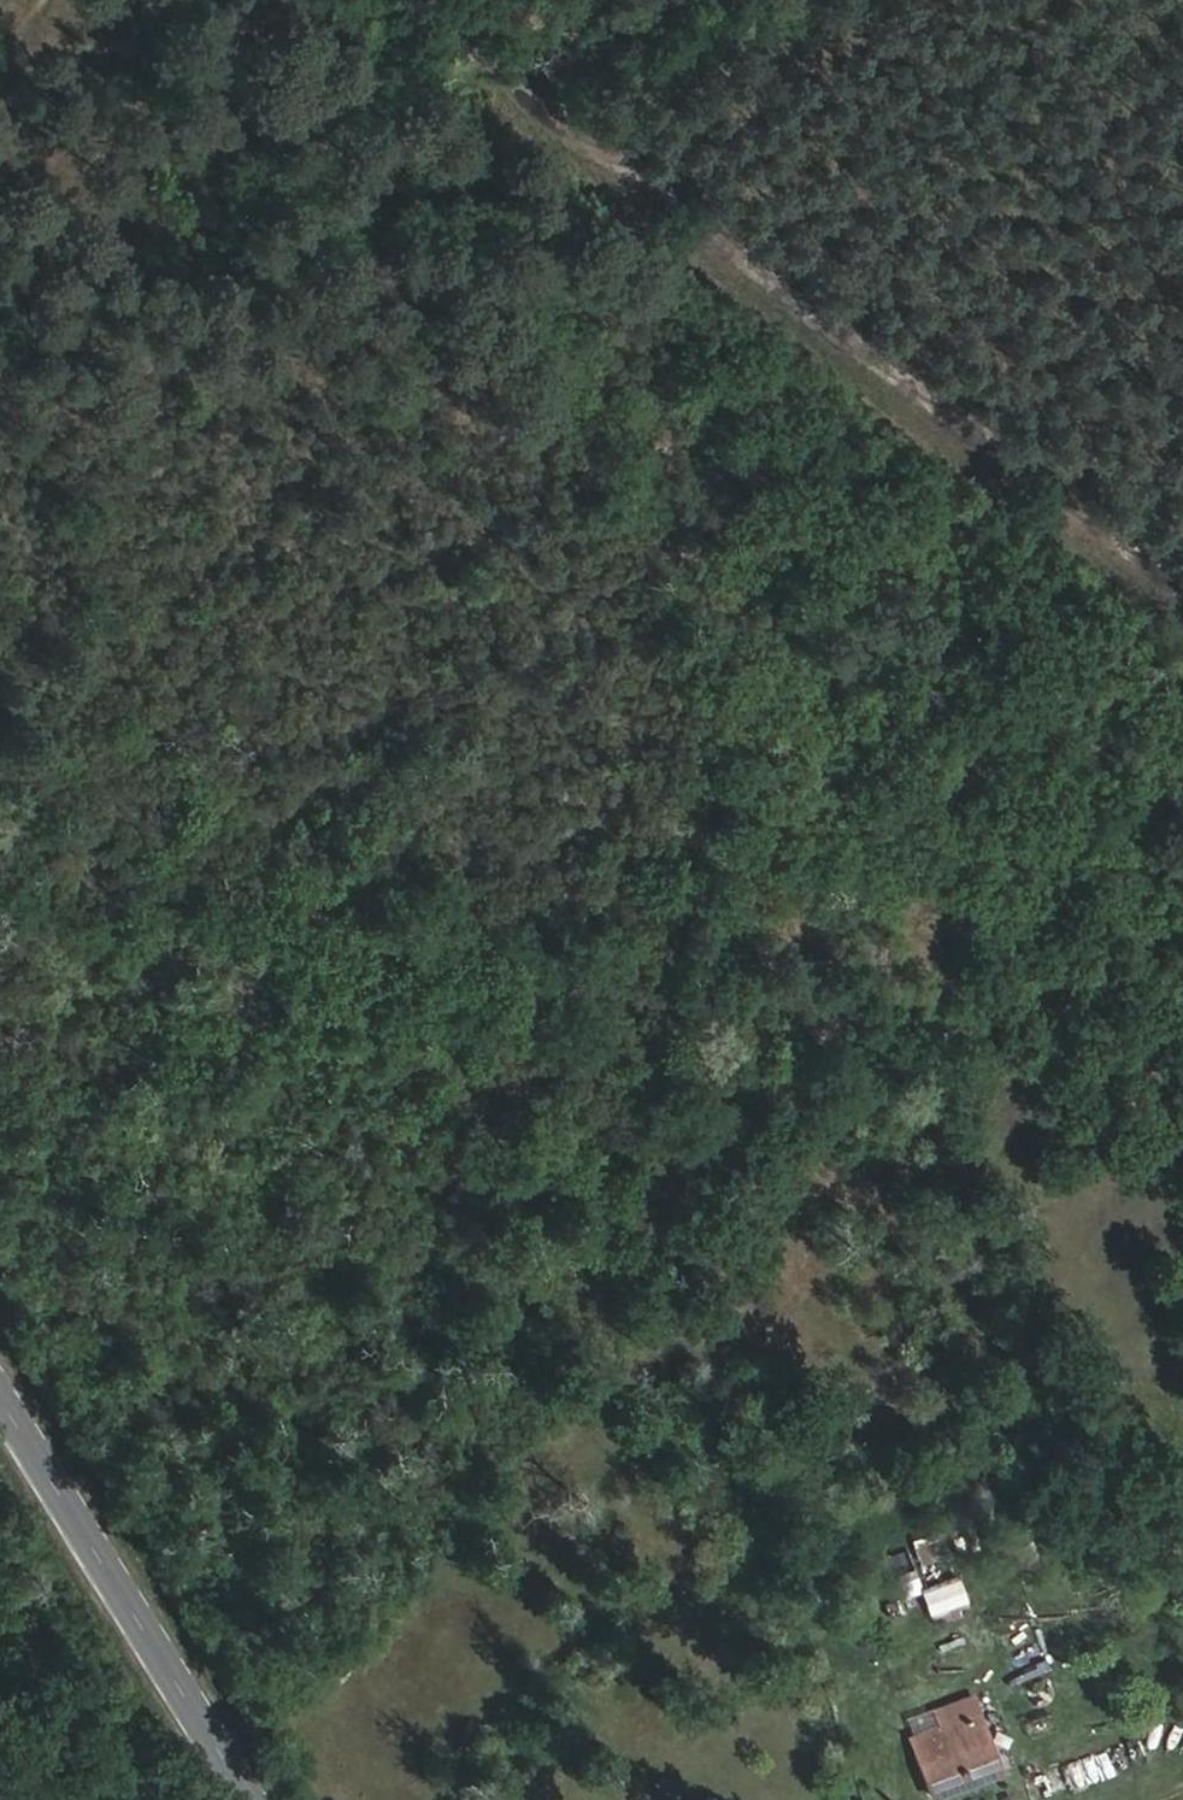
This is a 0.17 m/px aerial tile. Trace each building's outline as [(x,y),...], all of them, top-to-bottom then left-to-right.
[(924,1584),(931,1605),(963,1595),(956,1574),(924,1584)] [(922,1787),(993,1764),(973,1705),(901,1726),(922,1787)]
